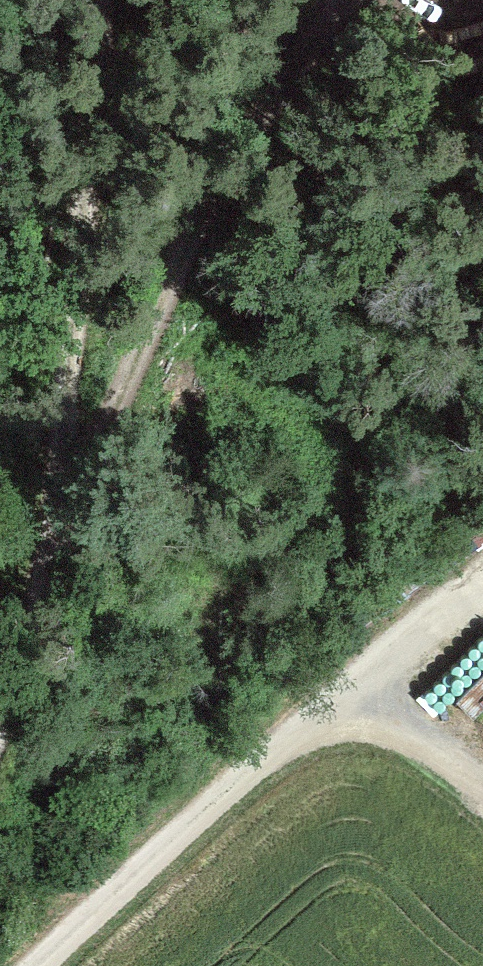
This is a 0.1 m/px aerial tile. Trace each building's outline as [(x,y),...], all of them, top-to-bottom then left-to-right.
[(463,703),(482,725),(482,684),(463,703)]
